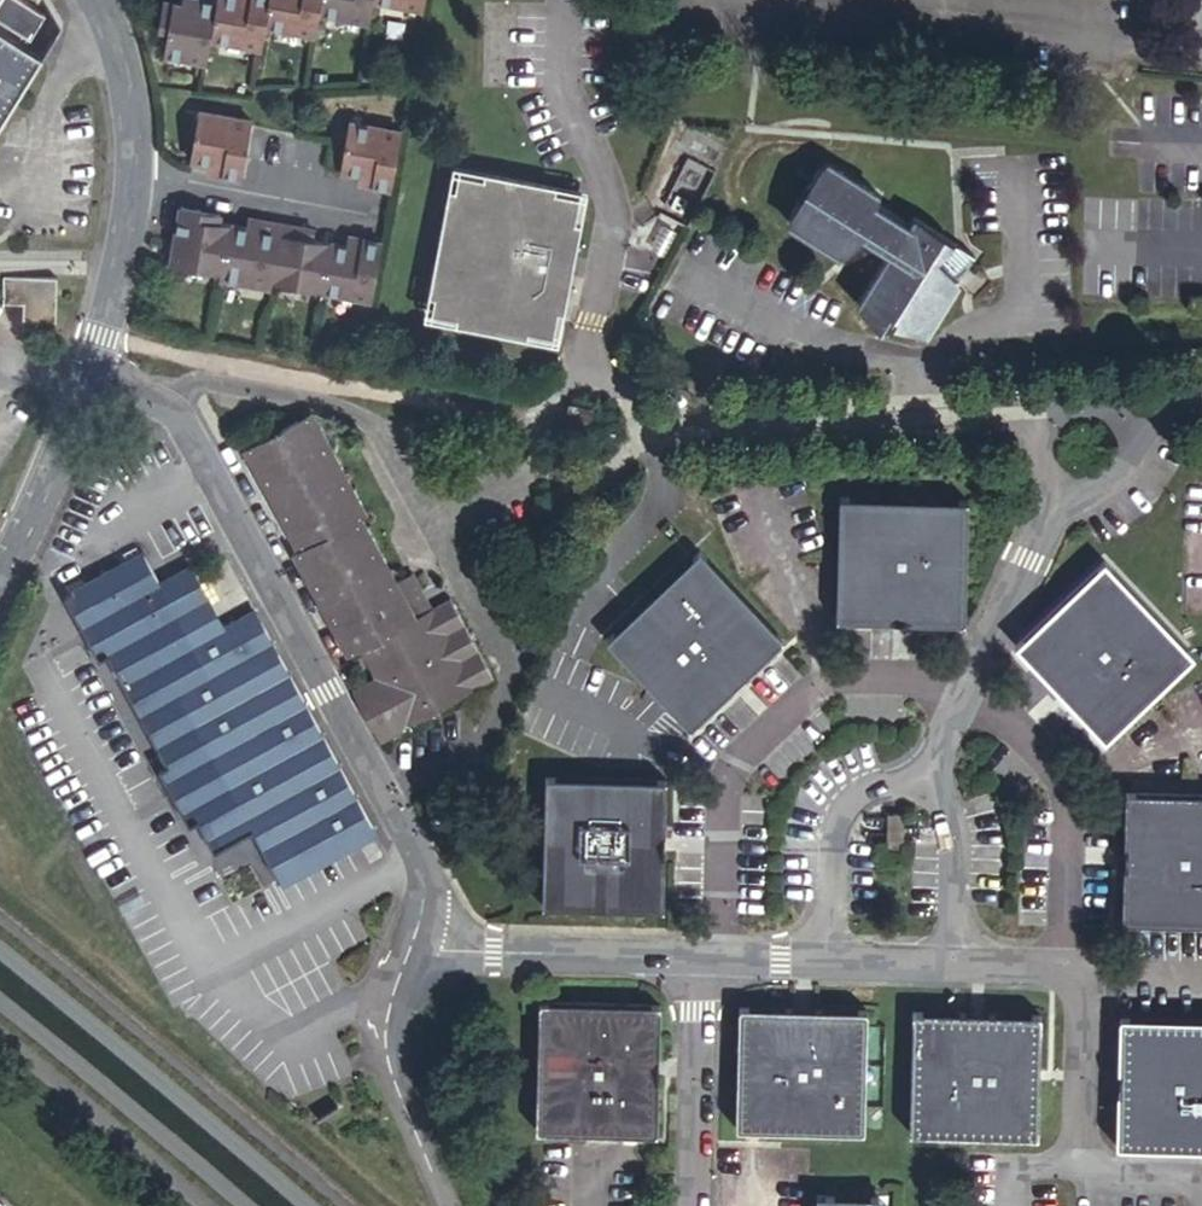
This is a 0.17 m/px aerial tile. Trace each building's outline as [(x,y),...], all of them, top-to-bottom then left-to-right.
[(158,16),(168,19),(163,43),(205,52),(210,29),(260,39),(265,18),(314,28),(318,7),(367,17),(371,0),(161,0),(158,16)] [(31,66),(0,46),(0,116),(31,66)] [(397,125),(346,114),(336,161),(355,164),(369,167),(367,176),(386,180),(397,125)] [(220,154),(206,150),(204,159),(213,161),(219,162),(220,154)] [(896,257),(863,308),(886,334),(903,306),(909,309),(906,315),(933,333),(966,284),(964,279),(949,264),(963,243),(923,216),(916,225),(887,208),(888,194),(837,162),(825,171),(800,212),(799,226),(851,258),(871,242),(896,257)] [(369,167),(355,164),(353,173),(360,174),(367,176),(369,167)] [(459,322),(458,328),(529,340),(530,334),(556,338),(560,312),(567,313),(582,221),(577,220),(582,194),(556,189),(557,184),(486,172),(485,178),(459,173),(455,200),(448,199),(432,291),(438,292),(433,318),(459,322)] [(267,265),(365,285),(375,231),(357,227),(355,236),(341,233),(308,226),(294,223),(295,215),(295,214),(259,208),(258,216),(243,213),(196,203),(198,195),(179,191),(168,246),(217,256),(215,261),(266,271),(267,265)] [(198,195),(196,203),(210,206),(212,198),(205,196),(198,195)] [(245,204),(243,213),(258,216),(259,208),(253,206),(245,204)] [(295,215),(294,223),(308,226),(310,217),(302,216),(295,215)] [(342,224),(341,233),(355,236),(357,227),(350,226),(342,224)] [(964,279),(979,253),(963,243),(949,264),(964,279)] [(12,340),(40,339),(40,290),(0,290),(0,317),(8,318),(12,340)] [(353,696),(380,746),(473,698),(431,617),(419,623),(400,586),(396,589),(359,519),(364,515),(309,412),(242,448),(296,551),(291,554),(346,661),(361,653),(377,682),(353,696)] [(915,614),(965,615),(967,495),(839,492),(838,612),(888,613),(889,605),(915,605),(915,614)] [(278,875),(372,824),(254,608),(223,623),(191,559),(161,576),(144,545),(64,587),(98,655),(105,651),(165,760),(196,816),(213,847),(251,827),(278,875)] [(689,723),(726,688),(720,681),(741,662),(747,668),(781,634),(700,547),(606,635),(689,723)] [(1105,730),(1192,649),(1105,556),(1016,638),(1052,676),(1059,670),(1078,689),(1071,696),(1105,730)] [(419,623),(431,617),(412,579),(400,586),(419,623)] [(889,605),(888,613),(902,614),(915,614),(915,605),(889,605)] [(451,606),(431,617),(473,698),(493,687),(451,606)] [(720,681),(726,688),(735,679),(747,668),(741,662),(720,681)] [(1059,670),(1052,676),(1062,686),(1071,696),(1078,689),(1059,670)] [(196,816),(165,760),(158,764),(188,820),(196,816)] [(658,827),(669,828),(670,774),(545,772),(543,901),(669,903),(668,853),(658,853),(658,827)] [(1127,837),(1135,838),(1134,862),(1127,863),(1125,913),(1201,914),(1201,786),(1128,784),(1127,837)] [(907,811),(886,811),(885,846),(907,848),(907,811)] [(669,842),(669,828),(658,827),(658,853),(668,853),(669,842)] [(653,1052),(661,1052),(662,999),(538,998),(535,1126),(660,1127),(661,1077),(653,1077),(653,1052)] [(738,1130),(815,1131),(866,1132),(868,1004),(818,1003),(817,1013),(792,1012),(792,1003),(740,1002),(738,1130)] [(818,1003),(792,1003),(792,1012),(817,1013),(818,1003)] [(963,1016),(962,1007),(912,1006),(908,1128),(1035,1130),(1038,1009),(989,1008),(989,1017),(963,1016)] [(989,1008),(962,1007),(963,1016),(989,1017),(989,1008)] [(1120,1061),(1128,1061),(1129,1088),(1120,1088),(1118,1140),(1201,1140),(1201,1012),(1122,1010),(1120,1061)] [(661,1077),(661,1052),(653,1052),(653,1077),(661,1077)] [(1128,1061),(1120,1061),(1120,1075),(1120,1088),(1129,1088),(1128,1061)]
